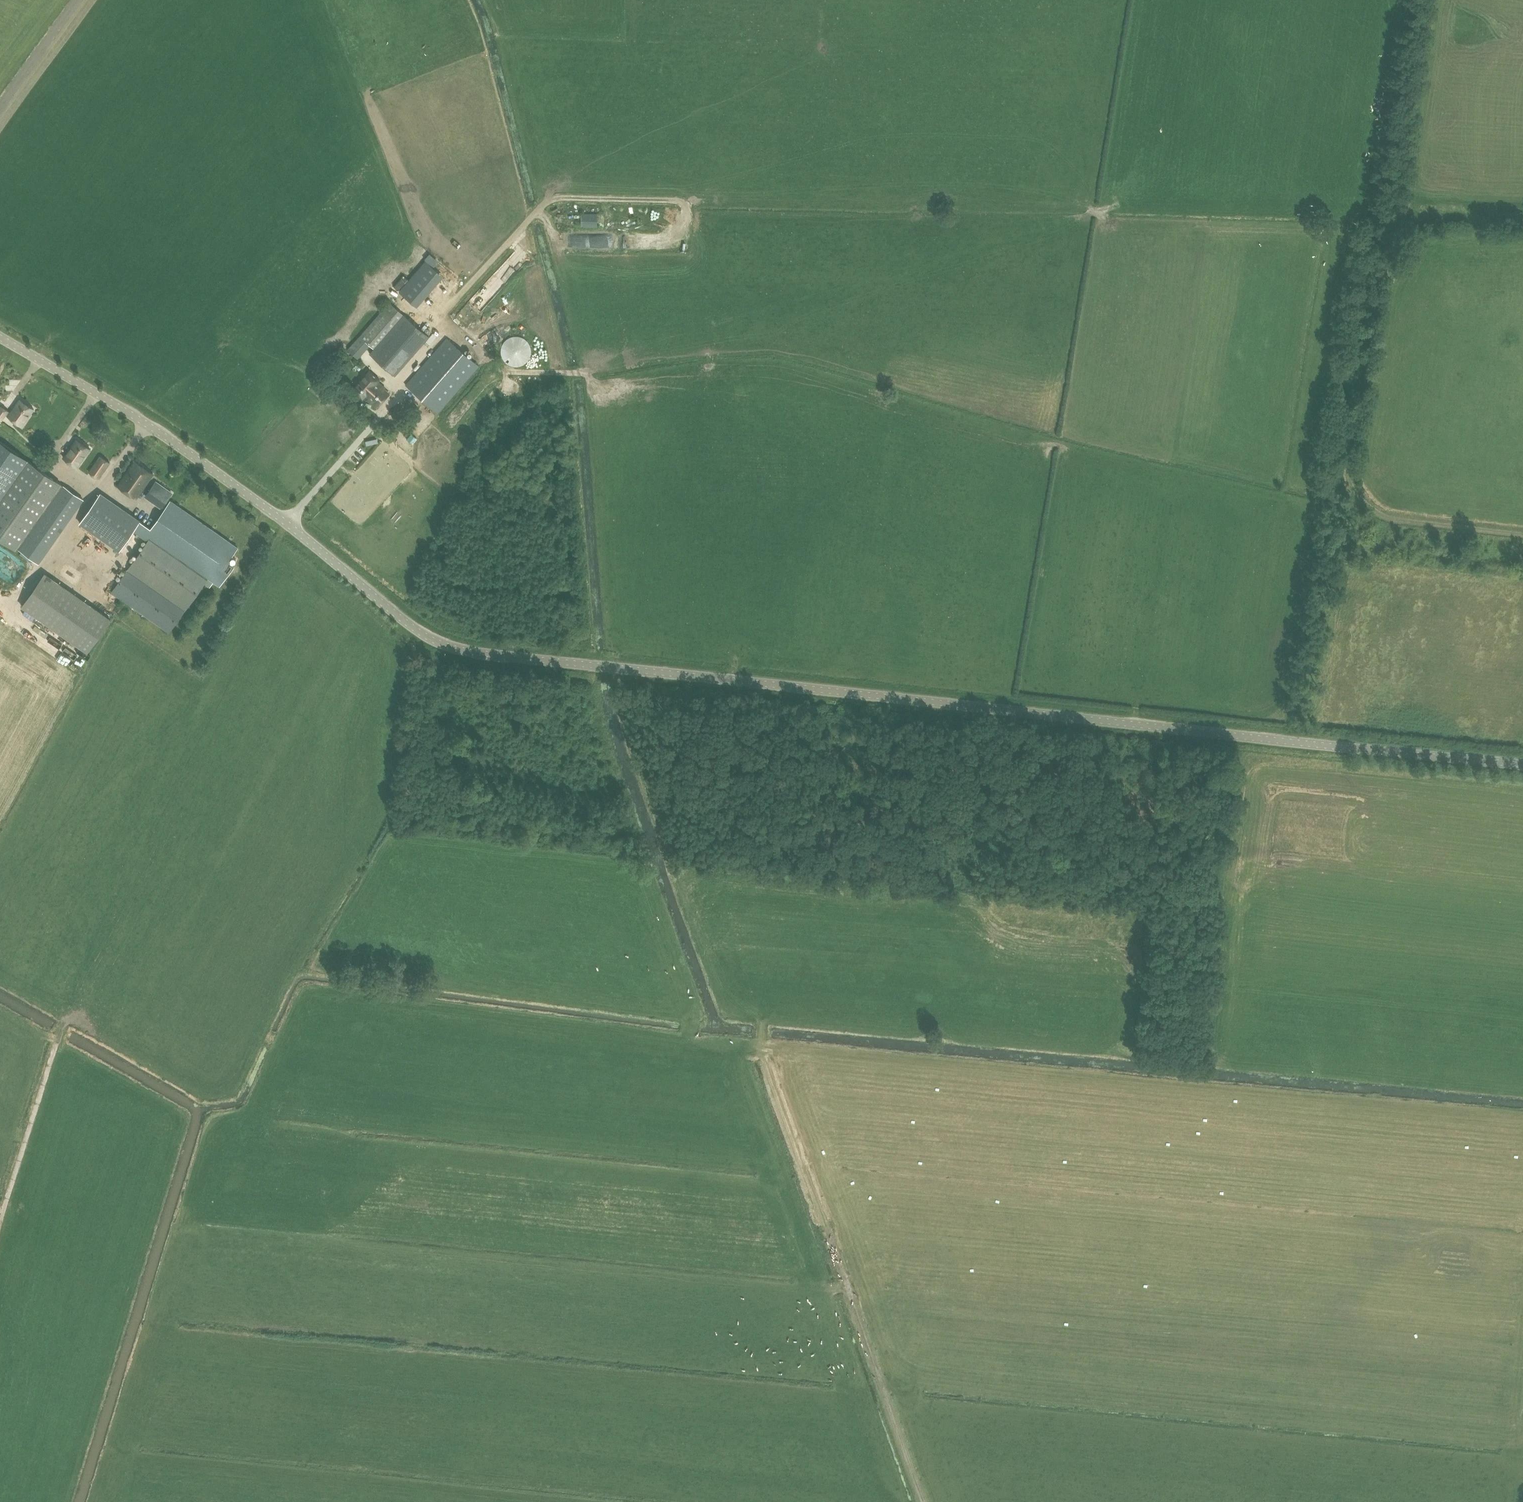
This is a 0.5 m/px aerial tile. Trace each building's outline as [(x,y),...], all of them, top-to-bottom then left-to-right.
[(581,227),(589,227),(597,228),(597,213),(581,213),(581,227)] [(403,295),(419,309),(440,286),(425,272),(403,295)] [(369,344),(374,348),(404,314),(390,302),(360,335),(369,344)] [(370,354),(394,376),(429,336),(404,314),(374,348),(370,354)] [(501,352),(502,355),(503,359),(505,361),(508,364),(511,365),(514,366),(518,366),(521,365),(524,363),(527,361),(529,358),(530,355),(531,352),(530,348),(529,345),(528,342),(525,339),(522,338),(519,336),(516,336),(512,337),(509,338),(506,340),(504,342),(502,345),(501,349),(501,352)] [(406,385),(438,413),(479,366),(447,337),(406,385)] [(352,390),(362,399),(364,397),(377,408),(389,394),(383,389),(384,388),(378,382),(379,380),(369,371),(352,390)] [(2,420),(6,414),(22,425),(34,409),(20,399),(10,412),(1,406),(0,408),(0,419),(2,420)] [(64,457),(78,467),(90,448),(76,439),(64,457)] [(15,550),(61,484),(28,461),(0,441),(0,539),(15,550)] [(99,455),(89,471),(98,478),(109,462),(99,455)] [(118,485),(136,498),(153,473),(135,461),(118,485)] [(181,473),(177,480),(185,484),(189,477),(181,473)] [(155,482),(145,495),(163,508),(172,494),(155,482)] [(20,549),(25,553),(37,562),(39,563),(83,500),(64,486),(20,549)] [(79,522),(119,550),(133,531),(137,534),(135,537),(136,538),(139,535),(147,541),(111,592),(169,633),(207,579),(219,587),(234,566),(228,562),(237,548),(170,501),(150,529),(100,493),(79,522)] [(113,576),(119,569),(115,565),(109,572),(113,576)] [(110,619),(44,573),(21,605),(86,652),(110,619)] [(123,607),(118,615),(126,620),(131,613),(123,607)] [(50,640),(64,648),(67,642),(54,634),(50,640)] [(75,666),(78,658),(71,654),(67,663),(75,666)]
